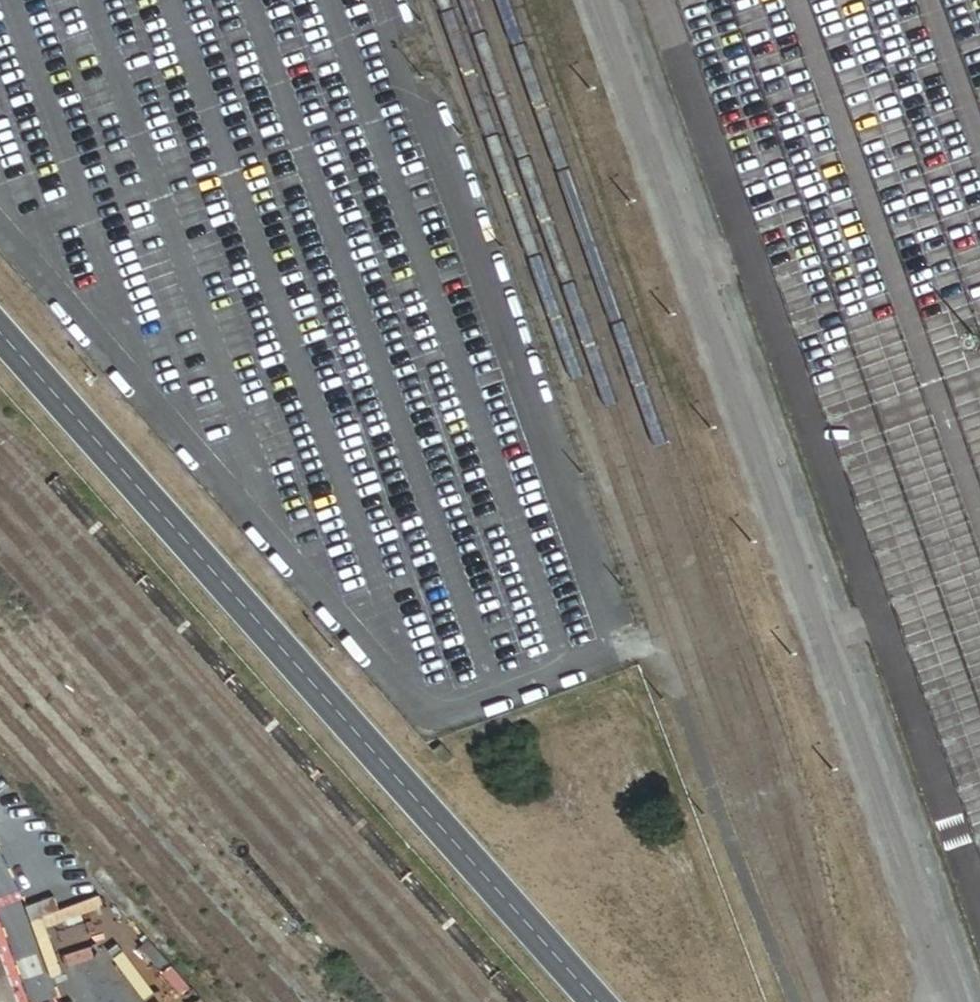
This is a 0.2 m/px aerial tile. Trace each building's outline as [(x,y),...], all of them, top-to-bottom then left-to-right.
[(0,956),(0,1001),(16,1001),(0,956)]
